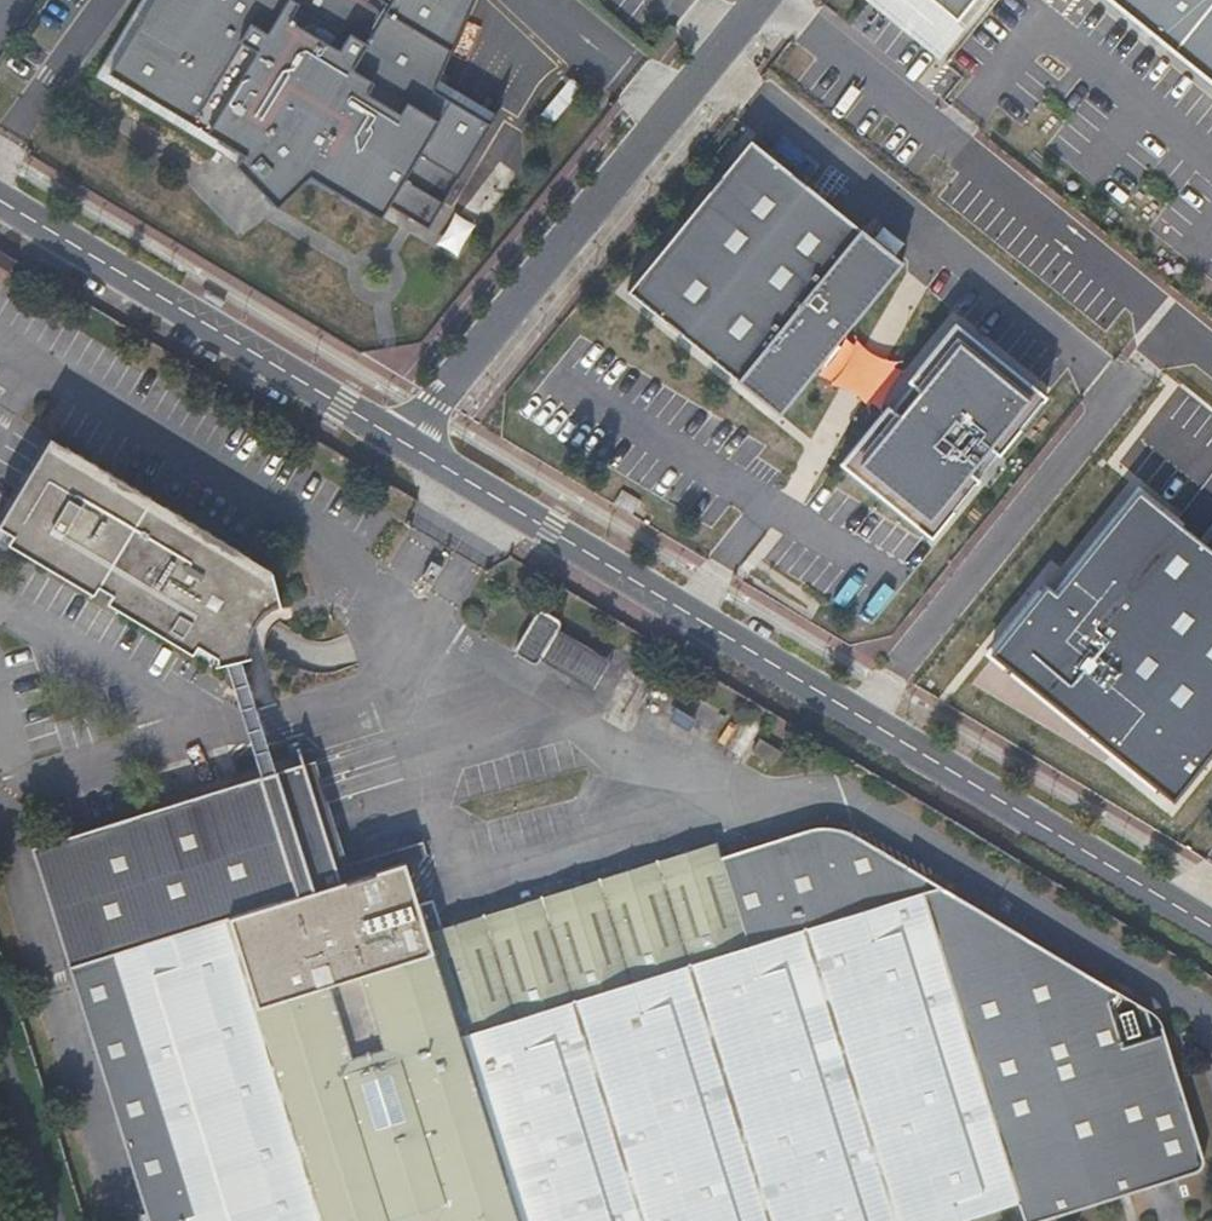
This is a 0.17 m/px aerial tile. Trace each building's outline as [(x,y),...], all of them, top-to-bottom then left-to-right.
[(109,67),(246,146),(236,153),(281,202),(311,172),(380,212),(388,197),(415,213),(430,222),(491,118),(435,86),(471,0),(149,0),(109,67)] [(955,22),(973,0),(929,0),(955,22)] [(1211,83),(1211,0),(1110,0),(1211,83)] [(629,288),(782,410),(907,253),(754,131),(629,288)] [(14,258),(0,250),(0,282),(14,258)] [(956,316),(841,460),(934,534),(1049,390),(956,316)] [(92,594),(97,586),(111,594),(106,602),(191,653),(196,645),(215,657),(216,663),(213,664),(214,665),(249,656),(249,655),(247,656),(247,641),(249,631),(253,624),(260,616),(267,609),(277,604),(278,606),(279,606),(270,571),(269,571),(269,574),(264,576),(244,564),(249,557),(164,506),(159,513),(145,505),(150,498),(64,446),(60,454),(46,446),(51,438),(49,437),(0,519),(0,528),(12,535),(7,543),(92,594)] [(1121,478),(1038,580),(1027,571),(972,638),(1165,795),(1211,738),(1211,552),(1121,478)] [(431,559),(421,575),(432,581),(441,565),(431,559)] [(535,613),(515,646),(514,650),(515,654),(529,663),(533,664),(536,663),(538,661),(540,659),(559,625),(559,623),(558,620),(543,611),(538,610),(535,613)] [(609,660),(557,629),(540,659),(592,690),(609,660)] [(695,719),(674,706),(667,719),(688,732),(695,719)] [(759,738),(750,751),(772,764),(779,751),(759,738)] [(404,862),(404,863),(426,856),(422,841),(335,868),(302,762),(285,768),(318,875),(301,880),(305,893),(404,862)] [(856,835),(853,834),(853,833),(852,833),(851,833),(850,833),(850,832),(849,832),(848,832),(847,832),(846,832),(845,831),(844,831),(843,831),(842,831),(841,831),(840,831),(839,831),(839,832),(838,832),(837,832),(836,832),(835,832),(834,832),(723,867),(720,859),(431,949),(427,936),(442,931),(441,928),(432,899),(417,904),(404,863),(404,862),(305,893),(301,880),(318,875),(285,768),(30,848),(147,1220),(953,1220),(1018,1201),(1024,1220),(1035,1220),(1195,1171),(1200,1167),(1203,1162),(1203,1156),(1161,1025),(1159,1026),(1161,1032),(1154,1034),(1145,1007),(1112,987),(1111,988),(856,835)] [(427,936),(431,949),(720,859),(723,867),(834,832),(835,832),(836,832),(837,832),(838,832),(839,832),(839,831),(840,831),(841,831),(842,831),(843,831),(844,831),(845,831),(846,832),(847,832),(848,832),(849,832),(850,832),(850,833),(851,833),(852,833),(853,833),(848,831),(839,828),(827,826),(815,827),(804,829),(719,856),(714,842),(441,928),(442,931),(427,936)]
